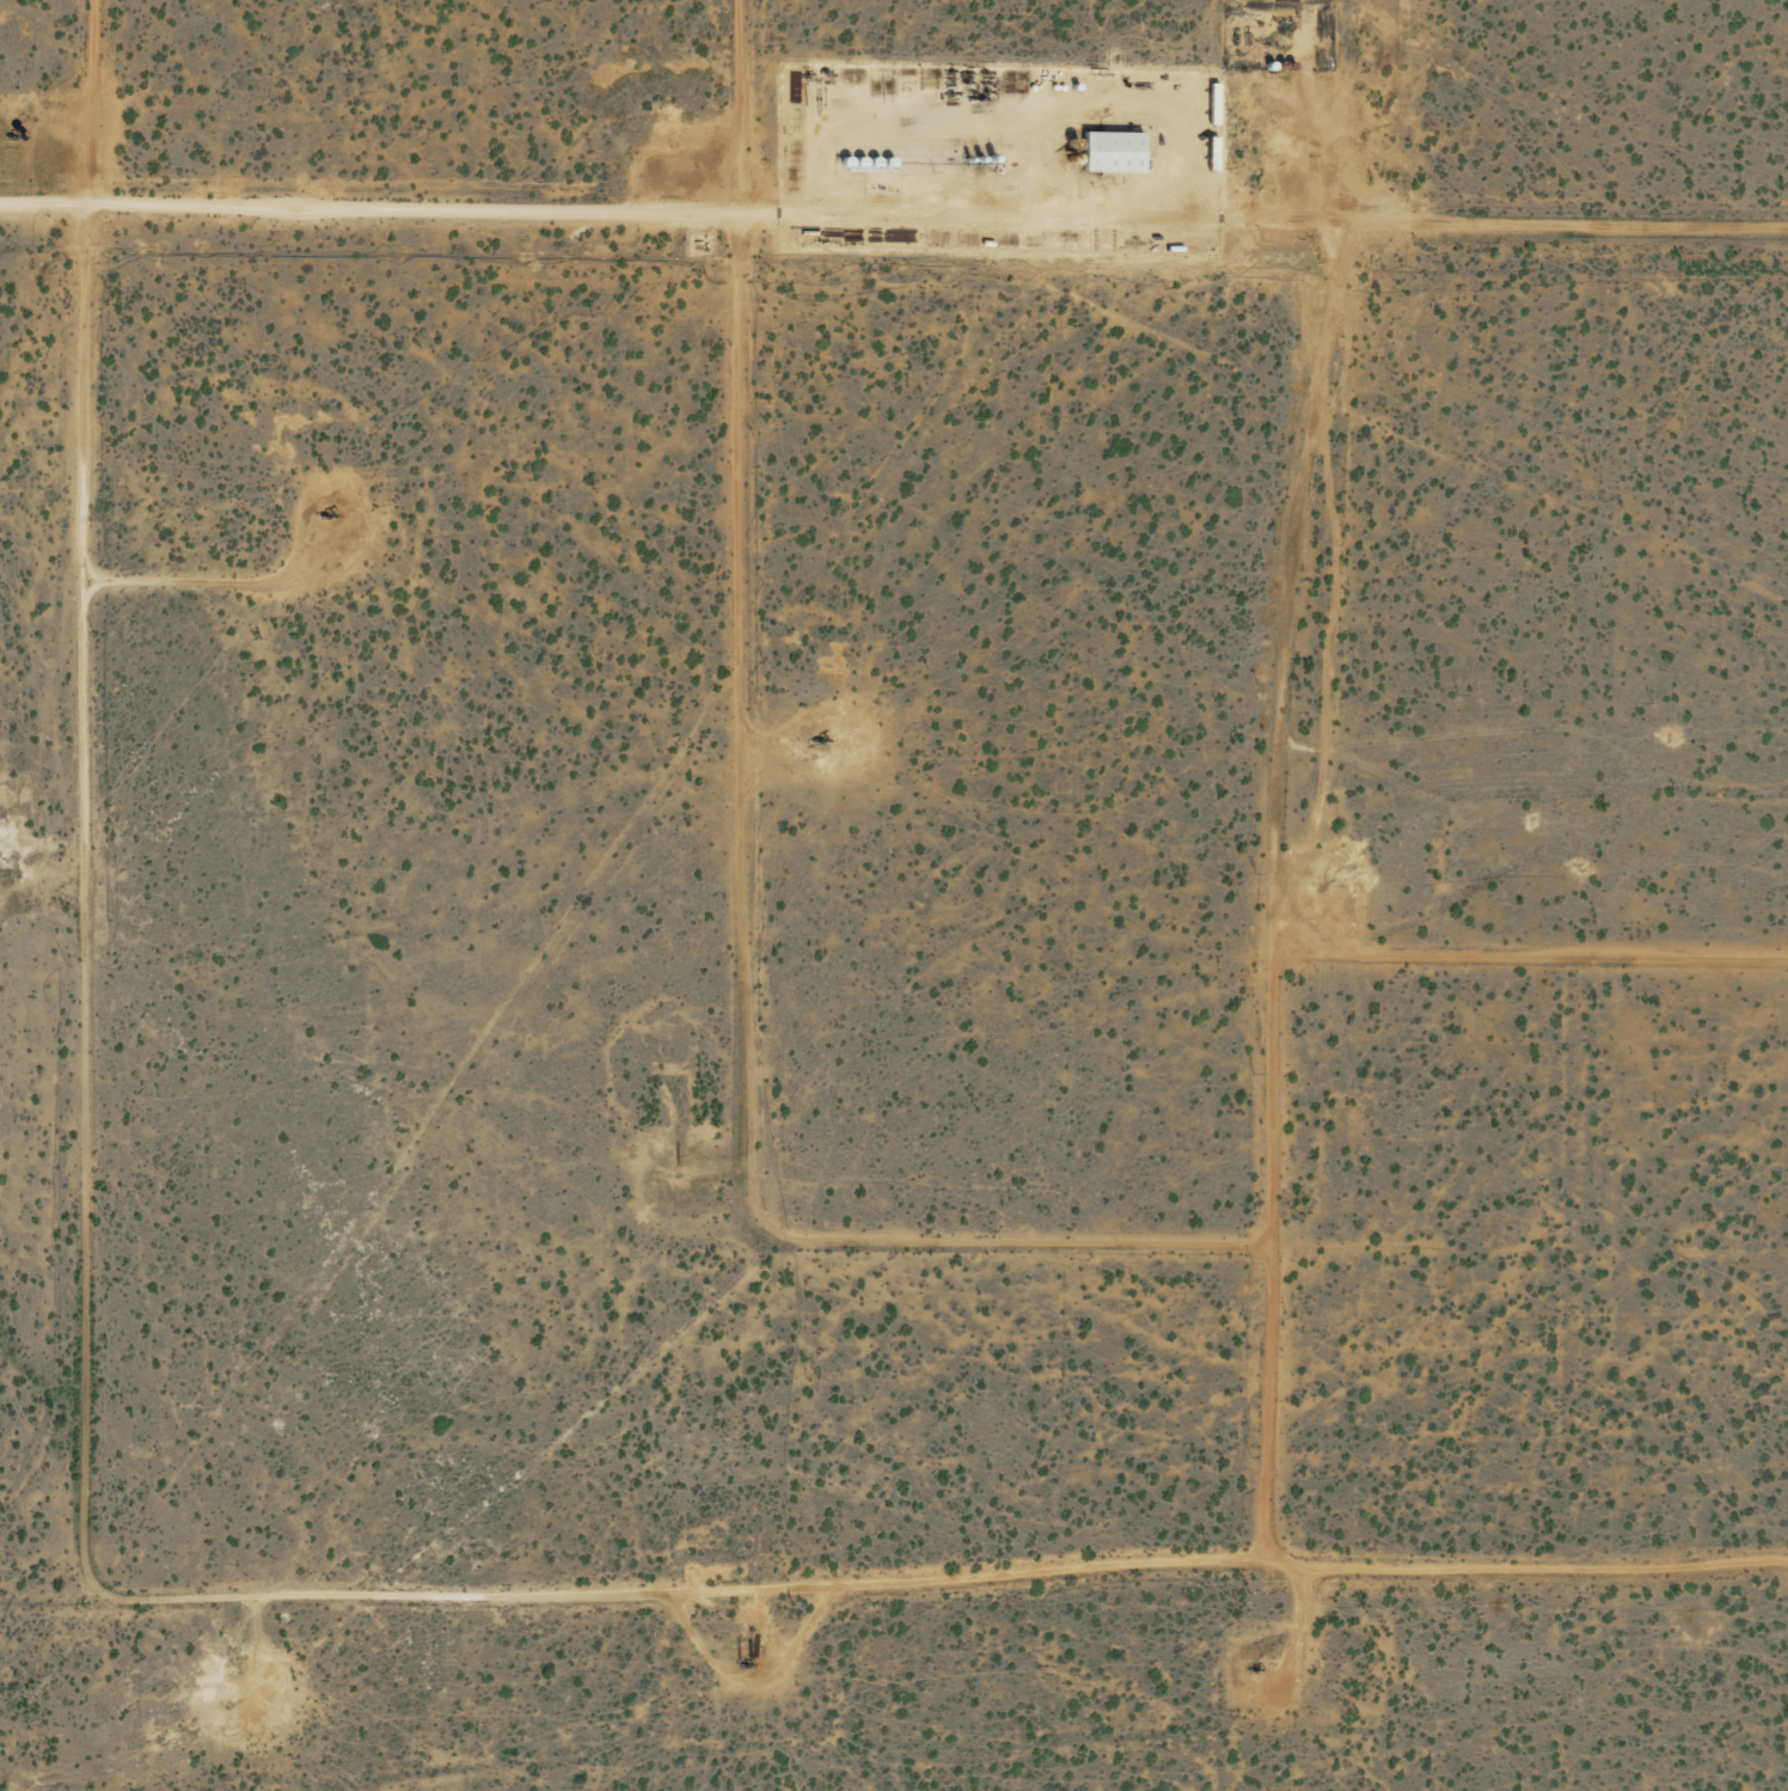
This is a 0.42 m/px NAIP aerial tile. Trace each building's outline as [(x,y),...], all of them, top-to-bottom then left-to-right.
[(1144,132),(1080,131),(1080,171),(1143,172),(1144,132)]
